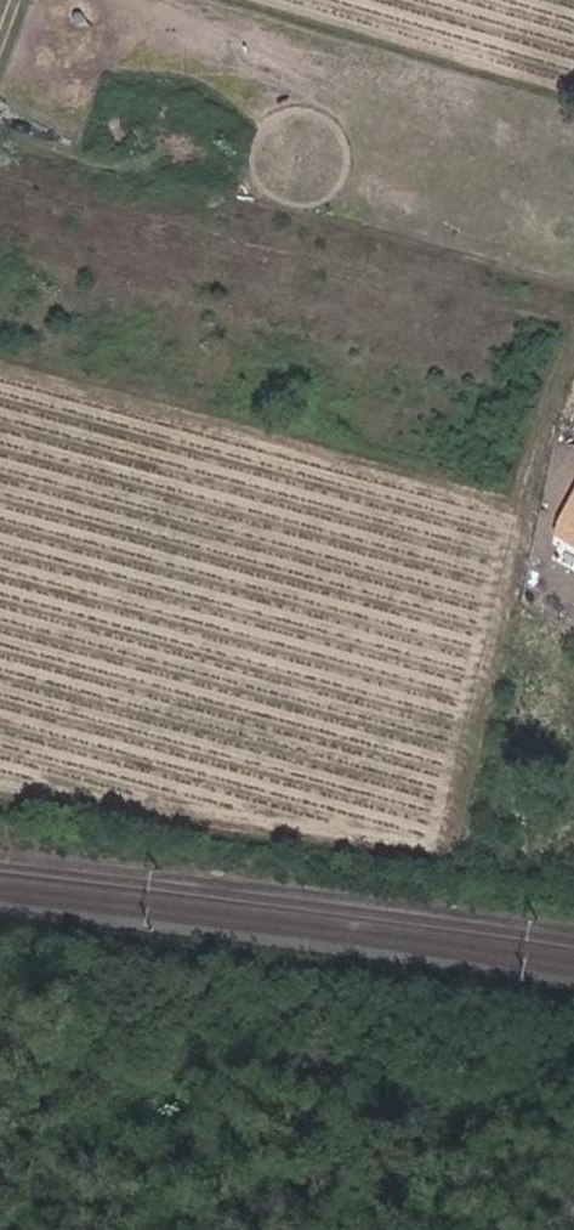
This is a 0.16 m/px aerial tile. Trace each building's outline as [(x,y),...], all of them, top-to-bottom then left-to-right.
[(554,535),(573,545),(573,499),(554,535)]
